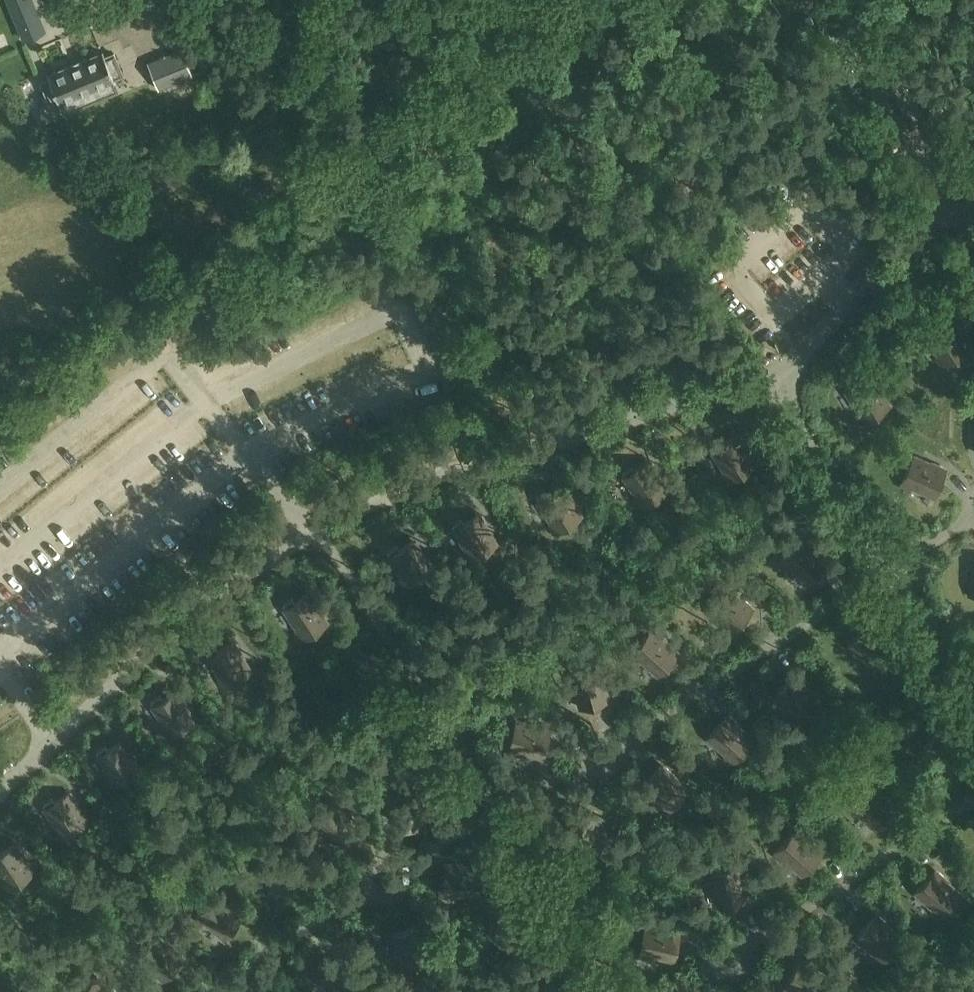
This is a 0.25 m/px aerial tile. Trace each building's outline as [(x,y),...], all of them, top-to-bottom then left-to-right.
[(17,11),(37,3),(36,0),(12,0),(17,11)] [(181,47),(147,62),(159,89),(193,75),(181,47)] [(103,50),(48,73),(50,77),(42,80),(50,101),(58,98),(60,102),(61,102),(64,111),(119,89),(115,79),(114,77),(124,73),(114,51),(105,55),(103,50)] [(950,319),(926,334),(939,355),(935,358),(940,366),(968,348),(957,331),(958,328),(954,323),(951,322),(950,319)] [(871,376),(847,391),(861,412),(856,415),(861,423),(889,405),(878,388),(879,385),(875,379),(873,379),(871,376)] [(736,435),(713,450),(726,471),(722,474),(727,482),(755,464),(744,447),(744,444),(741,438),(738,438),(736,435)] [(911,486),(934,496),(946,470),(943,469),(942,466),(935,464),(933,465),(914,456),(900,487),(909,491),(911,486)] [(648,461),(625,476),(638,497),(634,500),(639,508),(667,490),(656,473),(657,470),(653,464),(650,464),(648,461)] [(562,486),(539,502),(553,522),(548,525),(553,533),(581,515),(570,498),(571,495),(567,490),(564,489),(562,486)] [(478,514),(454,529),(468,550),(463,553),(468,561),(497,543),(486,526),(486,523),(482,518),(480,517),(478,514)] [(790,565),(808,582),(827,561),(824,559),(824,556),(819,552),(816,552),(801,538),(779,563),(786,569),(790,565)] [(413,540),(390,556),(403,577),(399,579),(404,587),(432,569),(421,552),(422,550),(418,544),(415,543),(413,540)] [(715,613),(734,630),(752,609),(750,607),(750,604),(745,600),(742,600),(727,586),(704,611),(712,617),(715,613)] [(309,593),(285,609),(299,629),(294,632),(300,640),(327,622),(316,605),(317,602),(313,597),(310,596),(309,593)] [(868,624),(849,645),(868,662),(864,666),(872,672),(894,647),(878,633),(878,631),(873,626),(870,626),(868,624)] [(640,657),(659,674),(678,653),(675,651),(675,648),(670,644),(667,644),(652,630),(630,655),(637,661),(640,657)] [(232,641),(209,657),(222,678),(218,680),(223,688),(251,670),(240,653),(241,651),(237,645),(234,644),(232,641)] [(574,683),(581,707),(608,700),(607,697),(609,694),(607,688),(604,686),(599,667),(567,676),(569,685),(574,683)] [(795,673),(776,694),(795,711),(791,715),(798,721),(821,697),(806,683),(806,680),(800,676),(798,676),(795,673)] [(176,690),(152,706),(166,726),(162,729),(167,737),(195,719),(184,702),(184,699),(180,693),(178,693),(176,690)] [(727,716),(709,737),(727,754),(724,758),(731,764),(753,739),(738,726),(738,723),(733,718),(730,719),(727,716)] [(519,750),(543,757),(551,730),(547,729),(546,726),(539,724),(537,726),(517,721),(509,753),(518,755),(519,750)] [(122,741),(98,756),(112,777),(108,780),(113,788),(141,769),(130,752),(130,750),(126,744),(124,743),(122,741)] [(660,766),(643,788),(663,803),(660,807),(668,813),(688,786),(671,774),(671,771),(666,767),(663,767),(660,766)] [(392,820),(418,829),(426,805),(431,807),(434,798),(403,787),(396,807),(394,808),(392,814),(393,817),(392,820)] [(69,793),(45,808),(59,829),(54,832),(59,840),(88,822),(77,805),(77,802),(73,797),(71,796),(69,793)] [(322,827),(338,845),(359,827),(357,824),(357,821),(352,816),(350,816),(336,801),(311,823),(318,830),(322,827)] [(595,813),(568,806),(562,830),(557,828),(554,838),(586,847),(592,827),(594,826),(596,819),(595,817),(595,813)] [(785,857),(803,874),(822,853),(819,851),(819,848),(814,843),(811,843),(796,830),(774,854),(781,861),(785,857)] [(0,854),(0,873),(4,880),(0,883),(5,891),(33,873),(22,856),(23,853),(19,848),(17,847),(15,844),(0,854)] [(445,865),(444,893),(469,894),(469,900),(478,900),(479,867),(459,866),(457,864),(450,864),(448,865),(445,865)] [(713,883),(719,907),(746,899),(745,896),(747,894),(745,887),(743,885),(737,866),(705,875),(708,884),(713,883)] [(935,871),(916,892),(935,908),(931,912),(938,919),(961,894),(945,880),(945,878),(940,873),(937,873),(935,871)] [(205,921),(224,937),(243,916),(240,914),(240,911),(235,907),(232,907),(217,893),(195,918),(202,925),(205,921)] [(876,916),(857,937),(876,954),(872,958),(879,964),(902,939),(887,926),(886,923),(881,918),(879,918),(876,916)] [(650,954),(674,959),(680,932),(677,931),(675,929),(669,927),(666,929),(646,925),(639,957),(649,959),(650,954)] [(418,926),(392,935),(400,959),(395,960),(399,970),(430,958),(423,939),(424,937),(422,930),(420,929),(418,926)] [(115,991),(112,991),(97,977),(84,991),(117,991),(115,991)]
